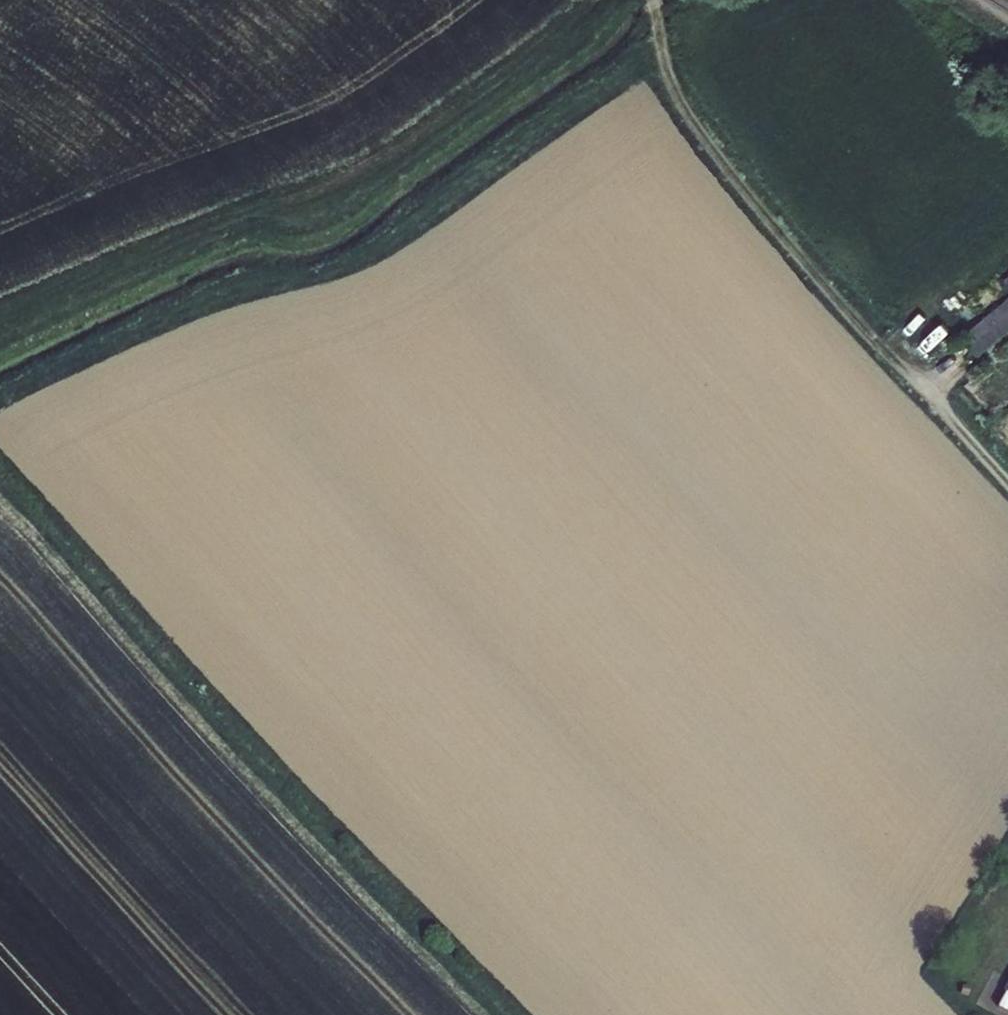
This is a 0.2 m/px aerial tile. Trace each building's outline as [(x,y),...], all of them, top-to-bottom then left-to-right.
[(959,327),(953,320),(917,350),(931,365),(966,335),(981,352),(1007,332),(1007,285),(959,327)]
